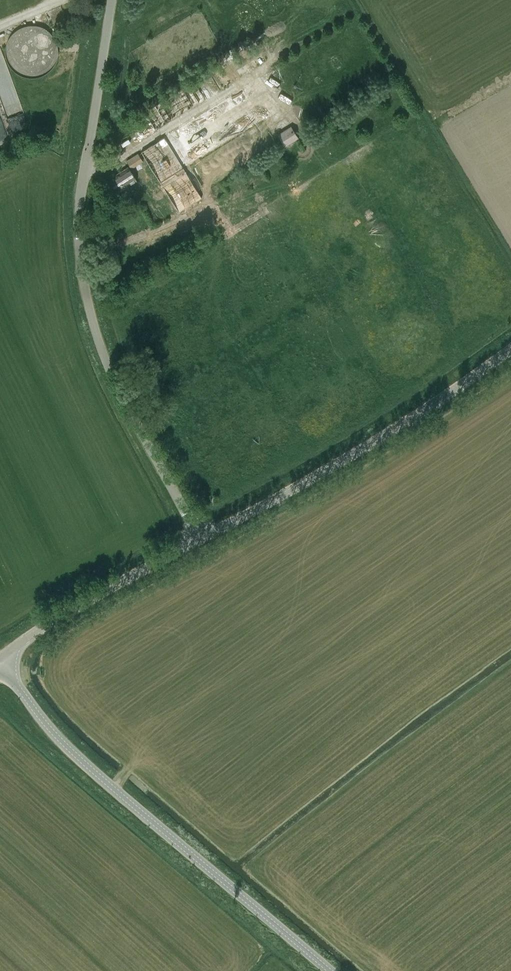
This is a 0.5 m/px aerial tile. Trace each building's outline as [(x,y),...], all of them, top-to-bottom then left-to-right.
[(19,26),(17,72),(54,74),(56,28),(19,26)] [(377,72),(360,78),(362,84),(379,78),(377,72)] [(157,130),(206,99),(198,85),(148,116),(157,130)] [(200,156),(265,121),(246,88),(168,131),(175,144),(182,140),(189,153),(196,149),(200,156)] [(281,88),(263,99),(272,114),(291,103),(281,88)] [(394,92),(385,93),(387,103),(396,101),(394,92)] [(17,95),(2,99),(9,122),(24,118),(17,95)] [(277,130),(289,145),(300,136),(288,121),(277,130)] [(135,135),(121,141),(125,150),(139,144),(135,135)] [(167,136),(143,149),(179,211),(203,197),(167,136)] [(118,189),(139,180),(141,183),(152,179),(140,152),(127,158),(131,166),(111,175),(118,189)]
